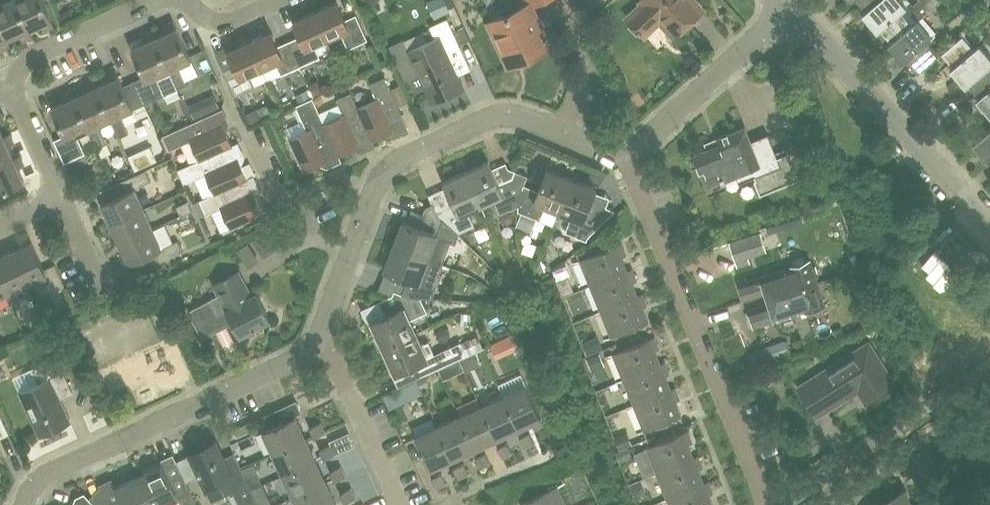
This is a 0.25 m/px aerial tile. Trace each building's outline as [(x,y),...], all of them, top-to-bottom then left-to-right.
[(29,29),(16,0),(6,0),(2,2),(1,0),(0,0),(0,24),(7,39),(20,33),(22,38),(26,36),(27,38),(32,36),(29,29)] [(29,29),(42,23),(44,28),(48,26),(49,28),(55,26),(43,0),(16,0),(29,29)] [(431,15),(448,11),(445,0),(428,0),(431,15)] [(525,6),(488,23),(494,36),(492,37),(498,50),(500,49),(508,66),(552,47),(532,4),(540,0),(523,0),(525,6)] [(627,17),(644,35),(641,31),(657,17),(673,34),(698,11),(687,0),(641,0),(643,2),(627,17)] [(866,12),(880,0),(856,0),(866,12)] [(892,43),(912,25),(912,24),(941,0),(918,0),(913,4),(910,0),(880,0),(866,12),(863,15),(877,31),(880,29),(892,43)] [(315,11),(328,39),(341,33),(348,49),(368,39),(356,14),(345,19),(337,1),(315,11)] [(328,39),(315,11),(293,21),(300,36),(290,41),(301,66),(319,58),(313,45),(328,39)] [(450,52),(461,47),(447,18),(431,25),(436,38),(408,51),(431,101),(465,86),(450,52)] [(939,57),(927,42),(937,34),(924,18),(913,26),(912,25),(892,43),(889,45),(903,63),(906,60),(918,75),(939,57)] [(167,33),(155,38),(170,71),(178,89),(187,85),(179,66),(193,60),(175,21),(170,23),(171,26),(165,28),(167,33)] [(7,39),(0,24),(0,47),(4,45),(6,48),(10,46),(7,39)] [(144,104),(165,95),(157,77),(170,71),(155,38),(152,31),(148,33),(149,36),(131,43),(133,48),(145,76),(134,81),(144,104)] [(301,66),(290,41),(278,47),(271,32),(249,42),(261,69),(275,63),(281,75),(301,66)] [(988,66),(989,64),(989,56),(979,43),(973,48),(963,36),(942,54),(955,68),(951,71),(965,87),(968,84),(988,67),(988,66)] [(235,66),(224,71),(235,96),(255,87),(249,75),(261,69),(249,42),(228,52),(235,66)] [(988,66),(988,67),(968,84),(980,99),(977,102),(989,118),(989,64),(988,66)] [(109,81),(97,86),(112,119),(120,136),(128,132),(120,115),(144,104),(134,81),(123,86),(115,69),(110,72),(112,75),(107,77),(109,81)] [(377,99),(358,108),(372,139),(393,130),(389,122),(403,116),(385,76),(370,83),(377,99)] [(75,96),(90,128),(98,146),(107,142),(99,124),(112,119),(97,86),(94,79),(88,81),(90,85),(86,87),(87,90),(75,96)] [(297,95),(301,104),(312,99),(316,97),(311,88),(297,95)] [(90,128),(75,96),(72,89),(67,91),(68,94),(63,96),(65,100),(52,106),(65,134),(54,139),(64,161),(85,152),(77,134),(90,128)] [(343,114),(324,123),(334,147),(338,155),(372,139),(358,108),(350,92),(336,99),(343,114)] [(334,147),(324,123),(312,99),(296,106),(307,131),(290,139),(304,171),(325,161),(322,153),(334,147)] [(195,120),(206,115),(199,101),(188,106),(195,120)] [(214,127),(208,115),(163,136),(169,150),(192,140),(201,159),(232,145),(222,123),(214,127)] [(717,136),(720,142),(693,153),(709,194),(730,185),(727,178),(747,170),(750,178),(753,176),(761,194),(800,178),(789,149),(777,154),(768,132),(752,139),(746,125),(717,136)] [(973,144),(987,161),(989,159),(989,130),(973,144)] [(4,135),(0,137),(0,163),(14,157),(8,145),(12,143),(10,138),(13,136),(11,132),(4,135)] [(136,170),(158,160),(151,145),(129,155),(136,170)] [(232,145),(201,159),(178,169),(185,184),(207,173),(216,192),(239,182),(247,178),(232,145)] [(0,163),(0,190),(24,179),(18,166),(22,164),(20,160),(23,158),(21,153),(14,157),(0,163)] [(490,160),(466,171),(483,206),(495,200),(501,214),(520,206),(520,196),(525,184),(529,175),(517,170),(515,176),(500,183),(490,160)] [(520,196),(520,206),(519,210),(542,219),(547,206),(560,211),(572,178),(548,168),(540,190),(525,184),(520,196)] [(111,222),(144,207),(135,187),(151,180),(146,169),(123,180),(128,190),(102,202),(111,222)] [(483,206),(466,171),(444,181),(455,204),(438,212),(440,216),(452,228),(463,238),(470,235),(467,229),(474,226),(468,212),(483,206)] [(608,217),(589,210),(597,187),(572,178),(560,211),(571,215),(565,231),(586,239),(608,217)] [(239,182),(216,192),(200,200),(207,215),(222,207),(231,227),(263,213),(253,191),(245,194),(239,182)] [(177,206),(181,214),(192,210),(188,201),(177,206)] [(427,229),(404,221),(395,245),(428,257),(441,262),(450,239),(448,238),(452,228),(440,216),(438,212),(434,203),(426,207),(431,218),(427,229)] [(144,207),(111,222),(120,242),(153,227),(144,207)] [(153,227),(120,242),(129,262),(155,250),(160,261),(183,250),(178,239),(162,246),(153,227)] [(236,246),(246,264),(276,248),(266,230),(236,246)] [(760,232),(729,241),(738,268),(750,264),(748,257),(766,252),(760,232)] [(32,241),(12,250),(27,284),(48,275),(55,290),(66,285),(56,263),(44,268),(32,241)] [(580,260),(590,285),(628,270),(628,269),(622,256),(627,254),(622,243),(580,260)] [(409,278),(404,293),(410,296),(420,297),(433,298),(436,288),(432,287),(436,274),(441,262),(428,257),(395,245),(386,270),(409,278)] [(12,250),(0,256),(0,276),(7,293),(27,284),(12,250)] [(766,292),(768,298),(799,288),(798,286),(817,280),(816,277),(819,276),(815,265),(812,266),(810,259),(740,282),(745,299),(766,292)] [(628,269),(628,270),(590,285),(601,311),(638,296),(638,295),(632,281),(637,279),(632,268),(628,269)] [(219,294),(188,310),(203,337),(233,321),(240,335),(270,319),(257,293),(252,295),(239,271),(214,284),(219,294)] [(799,288),(768,298),(769,303),(750,309),(756,326),(806,309),(806,310),(825,304),(817,280),(798,286),(799,288)] [(416,332),(411,319),(427,312),(420,297),(410,296),(404,293),(396,290),(395,293),(379,301),(386,315),(372,321),(384,347),(416,332)] [(601,311),(611,337),(649,321),(643,307),(647,305),(642,293),(638,295),(638,296),(601,311)] [(31,316),(36,327),(45,323),(40,312),(31,316)] [(416,332),(384,347),(396,373),(417,363),(423,375),(468,354),(462,341),(436,353),(430,340),(422,343),(416,332)] [(491,343),(495,353),(517,343),(512,334),(491,343)] [(655,336),(613,353),(624,380),(661,365),(660,364),(655,350),(660,348),(655,336)] [(785,339),(761,348),(766,362),(790,353),(785,339)] [(865,402),(878,394),(895,383),(871,345),(856,355),(853,351),(828,368),(830,371),(814,380),(812,377),(799,386),(817,415),(846,397),(845,395),(856,388),(865,402)] [(57,390),(70,384),(57,356),(31,368),(38,383),(20,391),(40,435),(71,420),(57,390)] [(671,390),(671,389),(665,376),(670,374),(665,362),(660,364),(661,365),(624,380),(634,404),(634,405),(671,390)] [(412,382),(402,387),(409,400),(418,396),(412,382)] [(527,385),(505,395),(520,427),(542,417),(527,385)] [(634,405),(644,430),(681,415),(676,401),(681,399),(675,387),(671,389),(671,390),(634,405)] [(505,395),(483,405),(498,437),(520,427),(505,395)] [(293,400),(279,407),(285,417),(298,409),(293,400)] [(483,405),(461,415),(476,447),(498,437),(483,405)] [(268,427),(263,429),(274,451),(307,436),(296,414),(283,420),(278,409),(263,416),(268,427)] [(9,433),(0,415),(0,437),(9,433)] [(461,415),(439,425),(454,457),(476,447),(461,415)] [(311,425),(316,436),(326,431),(321,420),(311,425)] [(454,457),(439,425),(417,436),(432,468),(454,457)] [(688,429),(672,436),(639,449),(639,450),(646,447),(656,473),(649,475),(649,476),(699,455),(695,457),(689,444),(694,442),(688,429)] [(531,431),(520,436),(525,446),(536,441),(531,431)] [(631,445),(626,432),(615,436),(620,449),(631,445)] [(317,458),(307,436),(274,451),(284,473),(317,458)] [(233,490),(250,483),(245,474),(235,479),(224,456),(216,440),(190,453),(191,454),(200,474),(207,488),(212,500),(226,494),(233,491),(233,490)] [(509,441),(500,445),(499,446),(503,456),(514,452),(509,441)] [(336,453),(331,442),(321,447),(326,458),(336,453)] [(487,451),(477,456),(481,467),(492,462),(487,451)] [(704,467),(699,455),(649,476),(650,476),(657,473),(667,498),(660,501),(660,502),(710,481),(709,481),(705,482),(700,469),(704,467)] [(317,458),(284,473),(294,495),(327,480),(317,458)] [(465,462),(457,465),(455,466),(460,477),(470,472),(465,462)] [(183,473),(171,478),(164,464),(140,475),(146,488),(154,504),(198,504),(183,473)] [(346,475),(341,464),(331,469),(336,479),(346,475)] [(443,472),(433,476),(438,487),(448,482),(443,472)] [(146,488),(140,475),(117,486),(122,497),(104,504),(154,504),(146,488)] [(327,480),(294,495),(299,504),(332,504),(338,502),(327,480)] [(660,502),(667,499),(670,504),(714,504),(710,495),(715,493),(710,481),(660,502)] [(559,485),(522,501),(524,504),(568,504),(559,485)] [(356,497),(351,486),(342,490),(347,501),(356,497)] [(875,504),(912,504),(903,490),(875,504)]
